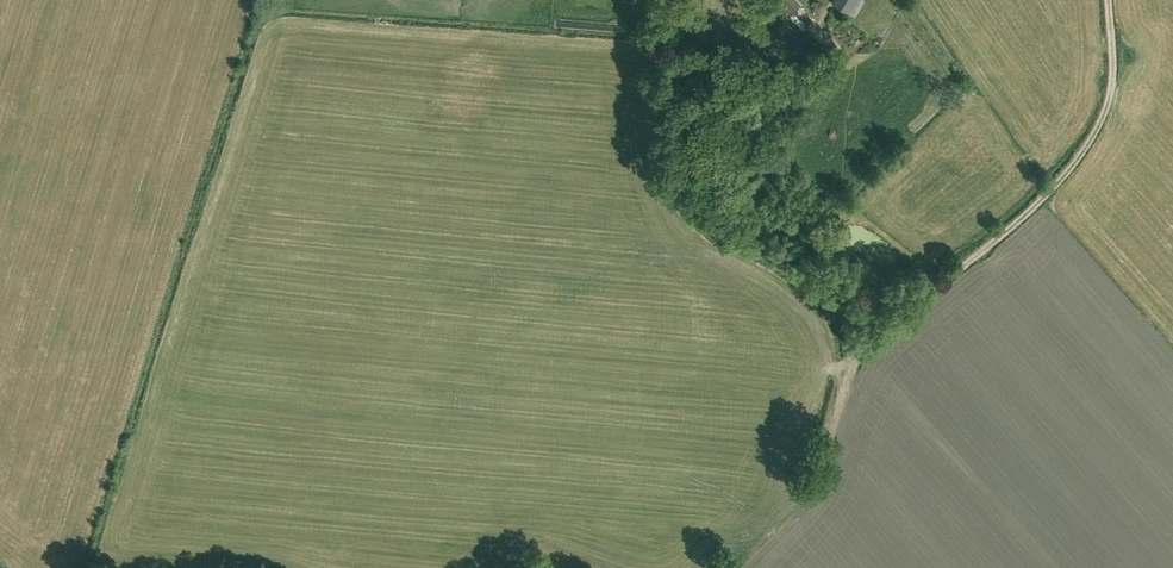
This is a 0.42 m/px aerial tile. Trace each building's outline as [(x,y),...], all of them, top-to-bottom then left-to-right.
[(789,16),(800,4),(796,0),(774,0),(789,16)] [(853,0),(837,0),(835,4),(846,12),(853,0)] [(830,55),(839,44),(805,13),(797,22),(830,55)]
